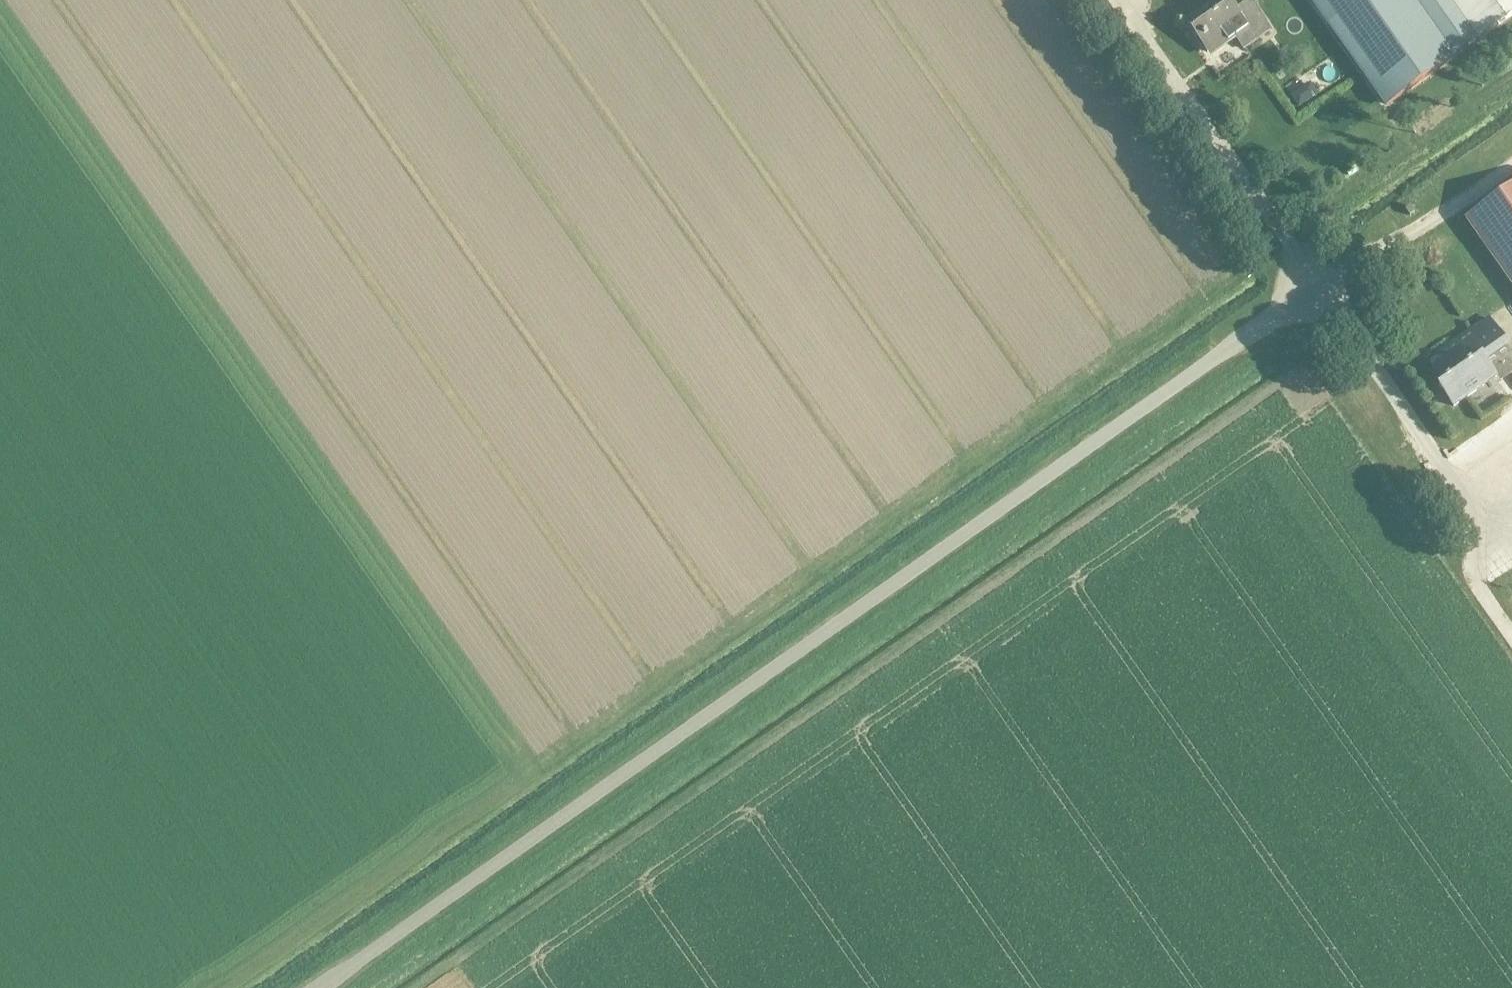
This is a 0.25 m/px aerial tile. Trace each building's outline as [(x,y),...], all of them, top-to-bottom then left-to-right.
[(1271,30),(1255,7),(1241,17),(1229,0),(1218,0),(1186,22),(1200,42),(1203,39),(1213,53),(1235,38),(1244,49),(1271,30)] [(1386,105),(1452,58),(1411,0),(1313,0),(1386,105)] [(1478,40),(1511,16),(1511,0),(1450,0),(1478,40)] [(1467,220),(1511,285),(1511,188),(1467,220)] [(1443,382),(1439,385),(1453,406),(1484,385),(1480,380),(1493,372),(1484,360),(1506,344),(1488,319),(1429,360),(1443,382)] [(1488,382),(1502,397),(1511,389),(1511,370),(1508,365),(1488,382)]
